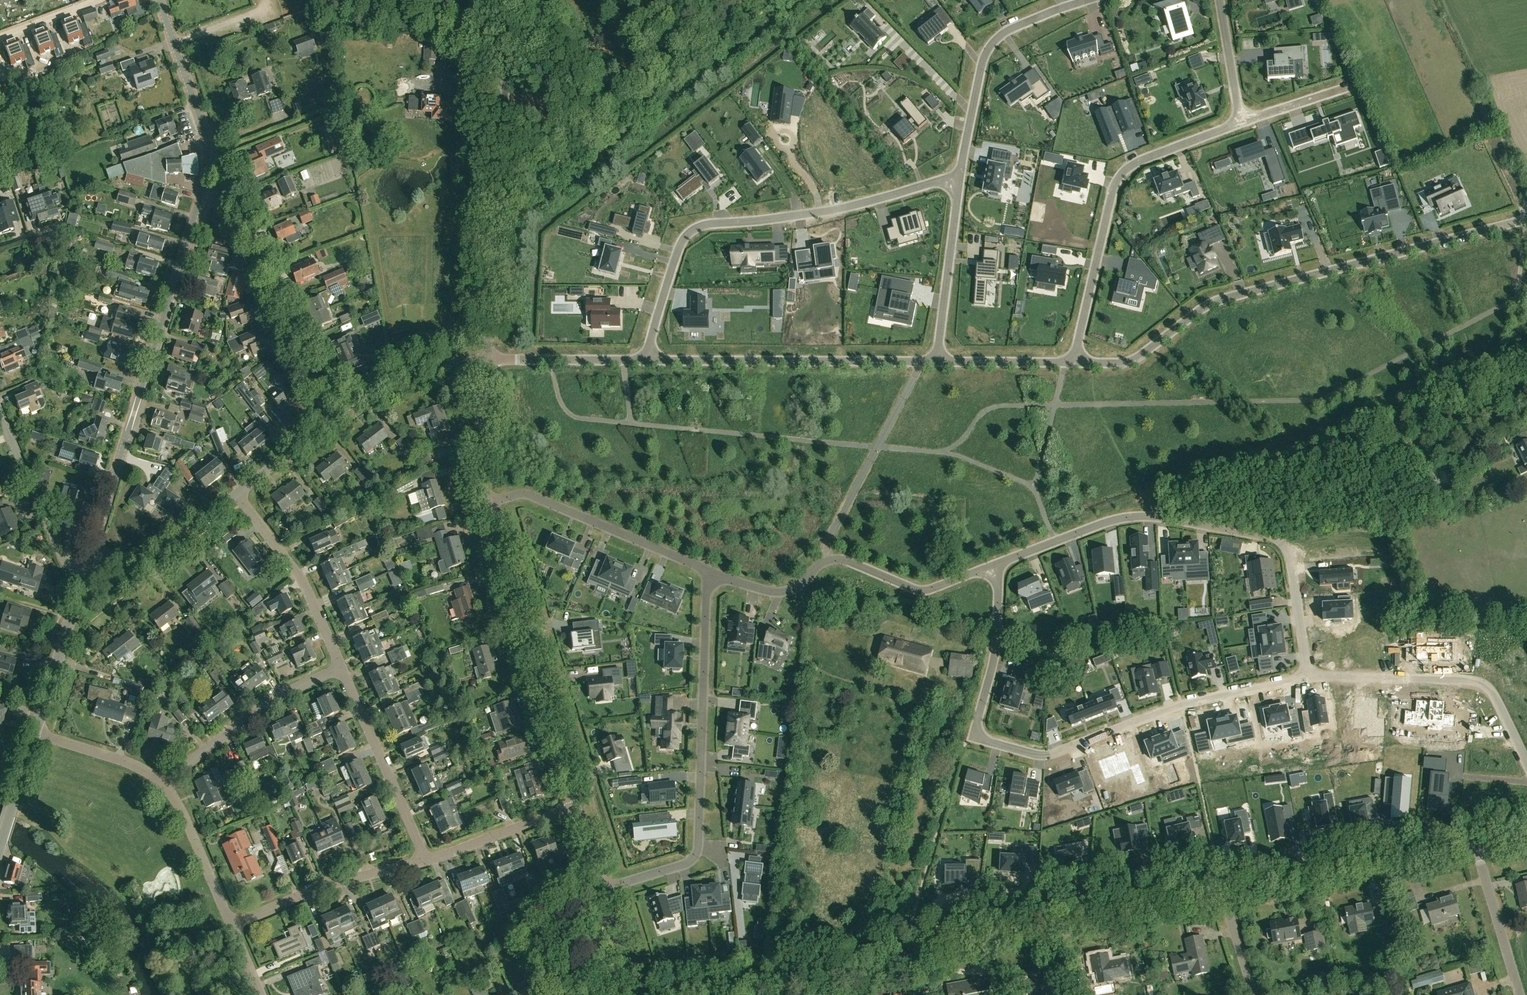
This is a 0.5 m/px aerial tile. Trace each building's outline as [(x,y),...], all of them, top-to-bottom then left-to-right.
[(128,9),(130,16),(138,14),(136,7),(137,6),(135,0),(118,0),(119,5),(110,8),(113,18),(123,14),(122,11),(128,9)] [(979,14),(993,3),(991,0),(968,0),(979,14)] [(1168,3),(1154,7),(1165,13),(1174,42),(1186,38),(1184,33),(1192,30),(1185,8),(1183,6),(1175,1),(1168,3)] [(938,16),(918,31),(920,34),(921,36),(922,36),(928,44),(936,39),(937,40),(942,37),(941,35),(948,29),(946,26),(952,21),(941,7),(935,12),(938,16)] [(82,12),(84,16),(88,30),(101,25),(99,18),(96,8),(82,12)] [(868,9),(851,26),(858,33),(865,40),(865,41),(874,50),(879,45),(880,45),(882,43),(881,43),(887,37),(878,28),(877,29),(870,22),(871,21),(876,16),(868,9)] [(1324,23),(1322,16),(1313,19),(1315,26),(1324,23)] [(75,18),(61,23),(70,45),(83,40),(85,48),(93,45),(85,23),(78,26),(75,18)] [(263,30),(274,26),(273,22),(261,27),(263,30)] [(886,28),(892,36),(898,30),(892,23),(886,28)] [(1090,24),(1067,31),(1070,43),(1077,40),(1078,44),(1097,39),(1099,44),(1112,40),(1109,32),(1098,35),(1096,29),(1092,30),(1090,24)] [(46,29),(32,34),(41,55),(54,51),(57,58),(64,56),(56,34),(49,37),(46,29)] [(831,50),(841,37),(835,33),(825,46),(831,50)] [(425,65),(435,65),(435,61),(438,61),(439,39),(437,39),(437,35),(426,34),(426,40),(427,40),(427,45),(425,45),(425,65)] [(1313,34),(1314,42),(1325,41),(1325,34),(1313,34)] [(298,54),(315,48),(311,35),(294,41),(298,54)] [(17,39),(4,44),(12,66),(25,61),(28,69),(35,66),(27,45),(20,47),(17,39)] [(1269,83),(1269,80),(1295,78),(1294,62),(1305,61),(1304,47),(1274,49),(1275,63),(1267,64),(1268,83),(1269,83)] [(110,56),(110,57),(108,50),(95,54),(98,61),(99,61),(101,66),(99,67),(102,75),(115,70),(113,62),(112,62),(110,56)] [(121,63),(124,71),(131,69),(139,90),(156,84),(154,79),(159,78),(153,61),(137,66),(134,59),(121,63)] [(1179,60),(1165,65),(1169,75),(1182,69),(1179,60)] [(1130,66),(1132,73),(1139,71),(1137,64),(1130,66)] [(36,68),(30,70),(33,79),(39,77),(36,68)] [(1115,73),(1117,79),(1127,76),(1124,69),(1115,73)] [(882,76),(887,82),(892,78),(887,72),(882,76)] [(251,78),(254,85),(248,87),(245,79),(230,84),(237,103),(252,98),(251,94),(256,92),(257,95),(269,91),(263,74),(251,78)] [(1050,92),(1041,79),(1029,87),(1022,77),(1002,91),(1010,103),(1018,97),(1022,102),(1033,95),(1038,101),(1050,92)] [(1184,92),(1182,92),(1184,99),(1186,98),(1190,107),(1189,107),(1190,109),(1191,109),(1192,112),(1205,107),(1203,101),(1205,100),(1201,90),(1199,91),(1197,85),(1183,90),(1184,92)] [(790,124),(794,91),(785,90),(784,93),(775,92),(772,122),(790,124)] [(932,95),(925,100),(933,109),(939,104),(932,95)] [(458,107),(459,98),(451,97),(446,105),(442,104),(442,98),(410,97),(410,110),(423,111),(422,114),(433,114),(433,120),(439,121),(440,121),(439,124),(442,125),(444,124),(446,122),(446,121),(454,121),(455,107),(458,107)] [(910,136),(915,131),(911,126),(915,123),(919,128),(927,121),(908,98),(900,105),(912,119),(908,122),(906,120),(897,127),(900,130),(896,133),(904,143),(911,138),(910,136)] [(17,111),(19,101),(16,101),(16,103),(14,102),(14,104),(4,103),(3,110),(11,112),(11,110),(17,111)] [(287,104),(278,106),(279,116),(288,115),(287,104)] [(1329,117),(1310,123),(1314,135),(1341,126),(1344,135),(1357,130),(1355,122),(1362,120),(1357,105),(1328,115),(1329,117)] [(1125,107),(1089,125),(1106,157),(1117,151),(1113,143),(1119,141),(1120,143),(1139,133),(1125,107)] [(283,128),(294,125),(291,114),(280,117),(283,128)] [(186,124),(193,123),(193,115),(185,116),(186,124)] [(172,117),(157,122),(157,123),(150,125),(152,131),(159,128),(161,136),(171,133),(172,136),(178,134),(172,117)] [(325,125),(328,133),(338,130),(338,129),(343,128),(341,122),(336,124),(335,122),(325,125)] [(762,139),(750,122),(742,129),(746,135),(748,134),(751,138),(749,139),(754,145),(762,139)] [(334,132),(339,148),(348,145),(343,129),(334,132)] [(688,138),(698,150),(706,145),(695,131),(688,138)] [(1300,147),(1296,134),(1290,136),(1290,134),(1289,135),(1294,149),(1296,148),(1295,148),(1300,147)] [(153,141),(151,136),(129,143),(131,149),(120,153),(123,160),(158,148),(155,140),(153,141)] [(279,137),(256,147),(258,152),(262,161),(263,161),(270,157),(268,154),(272,152),(283,147),(279,137)] [(1261,143),(1236,151),(1238,157),(1237,157),(1238,159),(1239,159),(1241,165),(1265,157),(1266,156),(1264,151),(1261,143)] [(127,174),(144,179),(166,184),(165,172),(167,172),(168,173),(181,172),(181,170),(181,161),(181,158),(180,158),(179,144),(147,156),(124,164),(127,174)] [(1275,148),(1264,151),(1266,156),(1265,157),(1274,184),(1286,180),(1275,148)] [(1385,150),(1375,153),(1380,168),(1390,165),(1385,150)] [(743,154),(745,165),(747,164),(749,173),(746,173),(748,183),(765,181),(760,151),(743,154)] [(1011,180),(1013,169),(1006,167),(1007,161),(1010,162),(1012,154),(998,151),(996,159),(998,160),(997,166),(991,164),(989,164),(988,174),(987,174),(987,175),(986,180),(986,181),(984,192),(992,193),(991,195),(998,196),(998,194),(1000,195),(1003,179),(1003,178),(1011,180)] [(265,167),(265,166),(263,161),(262,161),(258,152),(249,155),(250,158),(244,161),(249,174),(252,179),(268,172),(265,167)] [(697,174),(677,189),(684,199),(704,184),(701,180),(705,177),(708,182),(719,174),(707,158),(697,165),(701,172),(697,175),(697,174)] [(1217,171),(1231,165),(1229,159),(1214,164),(1217,171)] [(109,179),(113,178),(126,173),(123,163),(106,170),(109,179)] [(48,172),(45,165),(35,169),(38,176),(48,172)] [(1087,182),(1088,177),(1086,176),(1082,175),(1083,174),(1084,168),(1069,165),(1064,185),(1073,187),(1072,192),(1073,192),(1080,194),(1081,189),(1087,191),(1089,183),(1087,182)] [(1155,182),(1157,188),(1155,189),(1158,197),(1160,196),(1161,197),(1174,192),(1176,197),(1191,192),(1193,199),(1200,196),(1195,182),(1188,185),(1189,186),(1183,188),(1177,173),(1168,177),(1168,176),(1162,178),(1163,179),(1155,182)] [(142,186),(144,179),(127,174),(126,182),(142,186)] [(309,184),(315,182),(312,174),(306,176),(309,184)] [(639,174),(637,182),(643,184),(646,176),(639,174)] [(19,176),(10,179),(14,191),(23,188),(19,176)] [(279,181),(285,197),(297,192),(290,176),(279,181)] [(8,181),(2,184),(5,193),(11,191),(8,181)] [(1424,191),(1418,194),(1423,205),(1429,203),(1430,206),(1437,203),(1441,212),(1465,202),(1464,201),(1460,190),(1455,193),(1454,191),(1452,191),(1449,184),(1441,187),(1440,187),(1434,190),(1434,191),(1425,194),(1424,191)] [(1385,214),(1384,208),(1388,207),(1386,203),(1397,200),(1399,204),(1398,199),(1396,200),(1394,194),(1396,193),(1394,185),(1379,189),(1382,199),(1377,200),(1380,210),(1375,212),(1373,212),(1373,210),(1362,213),(1362,215),(1361,215),(1363,223),(1362,223),(1362,225),(1363,225),(1365,232),(1369,231),(1369,234),(1371,234),(1380,232),(1381,231),(1381,228),(1388,226),(1386,219),(1388,219),(1387,216),(1386,217),(1385,214)] [(176,206),(179,194),(166,190),(165,190),(158,188),(156,193),(164,196),(162,202),(176,206)] [(40,194),(49,221),(60,217),(56,205),(63,203),(59,192),(53,194),(52,190),(46,192),(40,194)] [(282,204),(276,190),(260,197),(266,210),(282,204)] [(118,200),(134,205),(137,196),(120,191),(118,200)] [(40,193),(23,199),(31,222),(38,219),(39,224),(49,221),(40,194),(40,193)] [(314,206),(318,205),(320,204),(317,194),(311,196),(314,206)] [(1195,205),(1199,213),(1210,209),(1207,200),(1195,205)] [(14,229),(11,220),(19,218),(13,201),(0,205),(0,208),(1,211),(0,211),(0,234),(14,229)] [(613,211),(610,220),(631,227),(629,231),(639,234),(640,230),(644,232),(647,222),(644,221),(648,207),(638,204),(634,218),(613,211)] [(174,214),(157,209),(145,206),(142,215),(150,217),(147,225),(152,226),(152,227),(168,231),(174,214)] [(905,235),(928,229),(922,209),(911,212),(911,214),(907,215),(907,213),(892,217),(896,232),(904,230),(905,235)] [(299,214),(303,224),(313,220),(309,210),(299,214)] [(130,235),(130,234),(132,225),(113,221),(111,231),(130,235)] [(279,241),(282,240),(285,246),(302,239),(299,232),(296,233),(291,222),(274,229),(279,241)] [(588,230),(615,237),(617,230),(590,223),(588,230)] [(1285,240),(1292,238),(1290,230),(1283,231),(1282,227),(1266,231),(1268,239),(1253,242),(1256,256),(1271,253),(1272,255),(1288,251),(1285,240)] [(1018,229),(1017,237),(1024,238),(1025,230),(1018,229)] [(1190,250),(1201,274),(1216,267),(1213,259),(1216,258),(1215,256),(1214,257),(1212,252),(1213,252),(1212,250),(1209,251),(1206,244),(1212,242),(1208,231),(1198,235),(1203,245),(1190,250)] [(164,245),(165,241),(151,236),(140,233),(136,246),(147,249),(147,247),(162,252),(163,249),(164,246),(164,245)] [(609,248),(602,271),(617,276),(625,252),(613,249),(616,242),(604,238),(601,245),(609,248)] [(97,240),(95,248),(113,253),(115,245),(97,240)] [(217,268),(229,271),(230,265),(228,265),(232,251),(211,245),(208,259),(219,262),(217,268)] [(774,262),(773,247),(773,246),(750,247),(750,246),(750,247),(746,247),(746,246),(745,246),(745,247),(733,248),(733,264),(743,264),(743,267),(754,267),(754,264),(764,263),(764,262),(774,262)] [(809,262),(798,263),(799,272),(818,270),(819,280),(835,277),(834,267),(833,267),(832,259),(833,259),(836,259),(834,246),(823,247),(815,248),(816,254),(816,257),(808,258),(809,262)] [(315,253),(318,261),(323,258),(320,250),(315,253)] [(996,281),(996,273),(997,273),(999,251),(984,250),(984,251),(985,251),(983,265),(977,265),(974,305),(986,306),(986,305),(984,305),(985,287),(986,280),(996,281)] [(227,296),(242,300),(249,272),(248,269),(243,267),(244,261),(241,260),(242,256),(234,254),(230,270),(235,271),(233,278),(231,277),(227,294),(227,296)] [(144,255),(142,257),(141,257),(141,259),(129,255),(126,267),(138,271),(137,273),(154,278),(159,263),(149,260),(148,257),(144,255)] [(313,257),(310,258),(311,260),(291,268),(295,276),(294,276),(298,284),(320,275),(313,257)] [(1064,287),(1067,270),(1058,268),(1056,268),(1057,263),(1057,261),(1033,257),(1031,270),(1039,272),(1037,282),(1038,282),(1047,284),(1046,291),(1055,292),(1056,285),(1064,287)] [(1118,278),(1112,303),(1113,304),(1114,301),(1125,304),(1125,305),(1127,305),(1128,299),(1139,302),(1143,286),(1154,289),(1154,291),(1155,291),(1157,281),(1145,266),(1142,277),(1130,274),(1128,283),(1119,281),(1119,279),(1118,278)] [(150,291),(135,286),(136,284),(128,282),(130,275),(108,268),(105,276),(119,280),(114,296),(131,301),(131,299),(146,304),(150,291)] [(323,279),(327,289),(339,284),(341,288),(350,285),(344,271),(323,279)] [(852,274),(850,283),(858,285),(859,276),(852,274)] [(222,295),(226,279),(216,277),(214,282),(199,278),(195,292),(215,297),(216,293),(222,295)] [(307,304),(311,316),(326,310),(326,309),(329,308),(327,303),(331,295),(342,290),(341,288),(339,284),(327,289),(326,290),(327,292),(319,295),(320,299),(307,304)] [(571,296),(584,296),(584,288),(570,288),(571,296)] [(783,291),(774,291),(774,299),(783,299),(783,291)] [(91,295),(100,297),(99,301),(111,305),(113,298),(101,294),(101,295),(92,292),(91,295)] [(300,299),(302,303),(312,298),(311,294),(300,299)] [(870,318),(870,336),(897,336),(897,329),(903,329),(903,318),(917,318),(917,297),(905,297),(905,299),(887,299),(887,306),(883,306),(883,318),(870,318)] [(587,303),(587,312),(589,312),(589,330),(607,330),(607,320),(609,320),(612,323),(617,323),(617,298),(602,298),(602,303),(587,303)] [(683,313),(683,330),(707,330),(707,313),(703,313),(704,299),(690,299),(690,309),(691,309),(691,313),(683,313)] [(262,318),(257,304),(242,310),(240,304),(229,308),(232,319),(240,316),(243,325),(262,318)] [(141,313),(120,307),(114,306),(111,318),(116,320),(137,326),(141,313)] [(774,309),(774,318),(783,319),(783,309),(774,309)] [(203,315),(187,310),(182,329),(197,334),(203,315)] [(214,322),(215,320),(217,313),(207,310),(205,316),(209,318),(209,321),(214,322)] [(311,316),(316,328),(331,322),(326,310),(311,316)] [(340,318),(342,324),(354,319),(351,313),(340,318)] [(133,340),(137,326),(116,320),(116,322),(110,320),(108,321),(106,328),(106,330),(112,332),(112,333),(133,340)] [(91,326),(89,332),(102,336),(103,330),(91,326)] [(212,340),(213,340),(212,343),(218,344),(219,341),(221,341),(223,331),(221,331),(221,328),(215,327),(212,340)] [(15,333),(19,341),(31,336),(28,328),(15,333)] [(87,332),(84,331),(82,338),(85,339),(100,343),(102,336),(89,332),(87,331),(87,332)] [(240,337),(227,342),(233,355),(250,348),(253,355),(273,347),(268,333),(256,338),(253,331),(240,337)] [(3,369),(5,368),(7,373),(20,367),(18,363),(17,361),(27,358),(23,349),(34,345),(31,336),(19,341),(22,347),(0,357),(0,361),(3,369)] [(202,356),(205,345),(193,342),(192,347),(177,343),(173,356),(192,362),(195,354),(202,356)] [(357,354),(351,356),(346,344),(339,347),(344,359),(339,361),(344,373),(345,373),(348,379),(355,376),(352,370),(362,365),(357,354)] [(103,356),(105,356),(104,358),(126,365),(130,351),(109,345),(108,347),(106,346),(103,356)] [(196,364),(202,366),(205,358),(199,356),(196,364)] [(90,371),(92,364),(92,363),(80,359),(78,368),(90,371)] [(274,369),(268,361),(253,373),(259,380),(274,369)] [(267,385),(279,376),(277,372),(264,382),(267,385)] [(105,373),(105,375),(100,373),(96,388),(105,391),(106,387),(120,391),(124,379),(105,373)] [(194,381),(189,380),(171,375),(167,389),(184,395),(187,388),(191,389),(194,381)] [(45,400),(43,396),(37,382),(24,387),(26,393),(16,397),(22,411),(29,408),(32,413),(41,410),(41,409),(44,407),(46,405),(46,403),(45,400)] [(254,390),(250,393),(260,406),(264,403),(254,390)] [(248,391),(242,395),(244,397),(244,398),(255,411),(260,407),(260,406),(250,393),(248,391)] [(278,391),(270,396),(278,406),(292,424),(298,419),(287,406),(289,404),(278,391)] [(83,394),(81,400),(81,401),(91,404),(93,398),(83,394)] [(213,403),(218,409),(224,404),(219,398),(213,403)] [(92,410),(103,413),(106,403),(96,399),(92,410)] [(180,407),(191,410),(193,402),(182,399),(180,407)] [(194,402),(191,410),(204,414),(206,406),(194,402)] [(443,431),(450,428),(442,405),(414,415),(418,425),(428,421),(433,434),(431,434),(433,440),(445,436),(443,431)] [(278,406),(271,411),(285,429),(292,424),(278,406)] [(156,411),(152,425),(170,431),(178,433),(180,425),(174,422),(175,417),(156,411)] [(191,412),(189,419),(201,422),(203,415),(191,412)] [(103,438),(106,428),(108,421),(97,417),(95,426),(84,432),(82,432),(79,440),(102,447),(105,439),(103,438)] [(261,419),(257,423),(256,422),(245,430),(248,434),(258,447),(269,438),(264,432),(269,429),(261,419)] [(388,436),(379,424),(358,441),(367,453),(388,436)] [(223,428),(216,431),(216,432),(220,443),(228,440),(223,428)] [(32,432),(30,438),(42,442),(45,435),(32,432)] [(216,432),(210,434),(215,445),(220,443),(216,432)] [(235,440),(230,444),(237,454),(242,450),(247,455),(258,447),(248,434),(242,439),(244,441),(239,445),(235,440)] [(148,436),(144,450),(159,454),(161,449),(169,452),(171,443),(180,446),(181,440),(170,437),(168,442),(163,441),(148,436)] [(408,456),(413,452),(402,438),(397,442),(408,456)] [(193,450),(195,444),(181,440),(180,446),(193,450)] [(1517,446),(1526,464),(1518,468),(1521,476),(1526,473),(1526,441),(1517,446)] [(83,448),(65,443),(60,458),(73,462),(74,459),(79,460),(81,456),(83,456),(81,463),(96,468),(100,456),(82,450),(83,448)] [(345,473),(341,469),(346,466),(337,453),(316,469),(322,477),(325,481),(331,477),(334,482),(345,473)] [(437,466),(429,456),(421,462),(428,472),(437,466)] [(218,459),(207,468),(217,480),(228,472),(218,459)] [(176,464),(189,482),(194,478),(181,460),(176,464)] [(78,470),(88,473),(90,467),(79,464),(78,466),(76,465),(75,469),(78,469),(78,470)] [(43,483),(48,485),(52,471),(40,467),(36,484),(43,486),(43,483)] [(366,486),(372,481),(361,467),(355,472),(366,486)] [(181,499),(167,489),(177,474),(167,468),(154,486),(150,484),(147,489),(140,485),(130,499),(145,509),(152,499),(157,502),(156,503),(171,514),(181,499)] [(206,489),(217,480),(207,468),(196,476),(206,489)] [(1451,489),(1458,486),(1452,471),(1445,474),(1451,489)] [(414,485),(411,479),(396,488),(398,493),(414,485)] [(446,505),(438,480),(421,485),(423,490),(415,492),(416,493),(419,503),(422,512),(446,505)] [(280,493),(279,491),(272,497),(284,512),(306,495),(295,481),(280,493)] [(77,527),(82,514),(87,498),(79,495),(79,493),(76,492),(76,491),(64,487),(59,504),(57,513),(60,514),(64,515),(62,522),(77,527)] [(321,496),(314,502),(322,513),(330,508),(321,496)] [(3,535),(20,527),(17,519),(15,520),(10,508),(5,511),(1,502),(0,502),(0,528),(3,535)] [(349,521),(345,515),(333,522),(336,528),(349,521)] [(310,541),(316,552),(317,555),(325,551),(324,548),(328,547),(329,549),(333,547),(332,545),(339,542),(334,530),(310,541)] [(450,540),(447,531),(434,535),(442,561),(439,562),(438,564),(441,573),(443,574),(449,572),(449,570),(455,568),(454,567),(467,563),(459,537),(450,540)] [(551,537),(552,537),(551,539),(549,538),(546,545),(548,546),(547,548),(546,548),(546,549),(547,550),(547,549),(568,558),(568,559),(569,558),(574,560),(571,568),(577,571),(583,557),(577,554),(576,555),(571,553),(574,546),(574,545),(573,545),(566,542),(566,541),(560,539),(553,536),(552,536),(551,537)] [(1131,539),(1131,543),(1132,565),(1133,569),(1145,569),(1147,592),(1158,591),(1157,563),(1149,564),(1148,554),(1149,554),(1149,548),(1148,548),(1147,538),(1131,539)] [(248,540),(234,551),(249,570),(263,560),(248,540)] [(1209,573),(1208,557),(1198,557),(1198,543),(1190,543),(1190,545),(1184,546),(1185,574),(1209,573)] [(343,550),(345,556),(360,549),(357,544),(343,550)] [(1185,574),(1184,546),(1177,546),(1177,544),(1170,545),(1171,560),(1162,561),(1163,579),(1172,578),(1172,575),(1185,574)] [(1112,551),(1094,551),(1094,575),(1112,575),(1112,551)] [(1274,575),(1272,561),(1258,563),(1257,555),(1246,557),(1247,565),(1249,565),(1251,578),(1274,575)] [(341,558),(321,566),(326,579),(340,573),(346,570),(341,558)] [(601,572),(593,568),(587,583),(596,587),(597,584),(609,589),(619,565),(614,563),(615,562),(607,559),(601,572)] [(1065,587),(1080,581),(1079,580),(1085,578),(1082,564),(1081,565),(1078,566),(1079,567),(1075,569),(1072,560),(1057,565),(1065,587)] [(28,570),(4,563),(0,574),(0,591),(3,581),(38,592),(43,575),(42,575),(44,568),(33,565),(33,561),(31,561),(28,570)] [(623,567),(619,565),(609,589),(629,598),(635,585),(626,582),(632,569),(624,566),(623,567)] [(1352,581),(1351,571),(1353,570),(1353,569),(1319,571),(1320,585),(1337,584),(1337,591),(1350,590),(1350,583),(1354,583),(1352,581)] [(340,573),(326,579),(331,591),(346,585),(352,583),(346,570),(340,573)] [(188,588),(184,592),(195,607),(216,591),(212,587),(217,583),(208,571),(187,587),(188,588)] [(370,574),(355,581),(357,587),(372,580),(372,579),(370,575),(370,574)] [(1276,589),(1274,575),(1251,578),(1253,592),(1276,589)] [(1043,592),(1037,577),(1018,584),(1019,597),(1020,597),(1021,597),(1020,596),(1025,594),(1030,606),(1038,603),(1040,607),(1053,602),(1049,593),(1043,592)] [(1113,578),(1115,591),(1125,590),(1123,577),(1113,578)] [(227,580),(225,582),(219,587),(228,599),(237,592),(227,580)] [(372,580),(357,587),(360,593),(375,586),(372,580)] [(443,584),(425,589),(427,596),(445,590),(443,584)] [(659,585),(653,597),(671,605),(670,609),(677,612),(682,600),(679,599),(683,591),(668,584),(666,588),(659,585)] [(476,607),(470,587),(456,591),(459,601),(453,603),(458,619),(469,616),(467,610),(476,607)] [(246,600),(253,608),(263,599),(256,592),(246,600)] [(351,597),(337,603),(342,615),(357,609),(365,605),(359,592),(351,596),(351,597)] [(287,595),(268,604),(272,612),(278,609),(281,614),(294,608),(287,595)] [(796,608),(805,610),(808,597),(799,596),(796,608)] [(632,597),(630,603),(636,606),(639,600),(632,597)] [(1325,610),(1323,610),(1323,620),(1335,620),(1335,623),(1341,623),(1341,619),(1353,619),(1351,597),(1338,597),(1339,604),(1324,605),(1325,610)] [(1249,602),(1250,612),(1274,608),(1272,598),(1249,602)] [(252,611),(257,617),(267,609),(262,602),(252,611)] [(159,612),(157,611),(151,616),(160,628),(179,614),(171,603),(159,612)] [(27,626),(31,611),(8,604),(3,620),(4,620),(5,618),(9,620),(9,622),(7,627),(18,631),(20,625),(27,626)] [(357,609),(342,615),(348,628),(362,621),(368,619),(364,610),(368,608),(367,604),(365,605),(357,609)] [(372,617),(375,623),(390,616),(387,610),(372,617)] [(1283,634),(1282,626),(1273,627),(1273,626),(1267,627),(1266,614),(1252,616),(1254,626),(1256,625),(1257,630),(1259,644),(1284,640),(1285,640),(1284,634),(1283,634)] [(244,619),(247,624),(254,619),(250,615),(244,619)] [(195,632),(201,627),(192,616),(186,621),(195,632)] [(377,629),(392,622),(390,616),(375,623),(377,629)] [(744,618),(733,617),(732,624),(730,624),(729,631),(731,631),(730,643),(746,644),(746,643),(753,644),(755,625),(748,624),(748,621),(744,620),(744,618)] [(305,632),(299,619),(286,625),(287,626),(280,629),(285,641),(305,632)] [(1090,623),(1092,630),(1099,628),(1097,621),(1090,623)] [(586,639),(573,643),(578,659),(590,655),(590,658),(600,655),(595,638),(601,636),(598,625),(583,629),(586,639)] [(354,639),(359,651),(381,641),(376,629),(354,639)] [(252,635),(253,636),(256,642),(258,646),(270,639),(269,637),(267,638),(262,630),(252,635)] [(759,642),(757,659),(765,660),(775,664),(779,657),(772,654),(775,647),(786,652),(788,646),(789,647),(790,645),(789,644),(792,639),(782,635),(782,634),(777,632),(776,633),(770,630),(768,635),(767,635),(766,637),(767,637),(765,643),(759,642)] [(139,644),(130,632),(104,652),(110,660),(112,658),(112,659),(113,658),(113,657),(115,656),(119,660),(139,644)] [(1216,633),(1208,635),(1211,646),(1219,644),(1216,633)] [(1411,649),(1411,650),(1422,650),(1422,661),(1432,661),(1432,664),(1432,663),(1437,663),(1437,664),(1438,664),(1438,661),(1452,661),(1452,652),(1449,652),(1449,651),(1445,651),(1445,643),(1427,643),(1427,633),(1411,633),(1411,649)] [(671,636),(655,635),(655,645),(665,645),(664,668),(664,669),(665,669),(672,669),(672,671),(679,671),(679,669),(680,669),(681,669),(681,668),(681,660),(682,660),(682,659),(681,659),(681,655),(682,655),(682,654),(681,654),(682,646),(682,645),(681,645),(671,645),(671,636)] [(927,675),(934,651),(887,637),(880,662),(927,675)] [(1286,654),(1285,646),(1286,646),(1285,640),(1284,640),(1259,644),(1261,658),(1262,662),(1259,663),(1261,672),(1274,670),(1272,661),(1272,657),(1278,657),(1278,656),(1286,654)] [(359,651),(365,663),(386,653),(381,641),(359,651)] [(262,652),(258,646),(256,642),(250,645),(256,655),(262,652)] [(317,659),(310,643),(299,647),(299,648),(291,651),(298,667),(306,663),(306,664),(317,659)] [(272,648),(275,654),(282,651),(279,644),(272,648)] [(498,657),(494,644),(474,651),(479,667),(475,669),(479,681),(493,677),(491,672),(496,671),(492,659),(498,657)] [(449,649),(451,655),(464,651),(462,645),(449,649)] [(388,653),(391,659),(406,652),(405,652),(403,647),(388,653)] [(410,650),(405,652),(406,652),(391,659),(393,665),(408,658),(412,656),(410,650)] [(272,655),(275,662),(285,658),(282,651),(275,654),(272,655)] [(1101,656),(1105,663),(1112,661),(1109,653),(1101,656)] [(0,654),(0,671),(12,675),(17,659),(0,654)] [(973,680),(975,658),(953,655),(950,676),(973,680)] [(1226,659),(1230,674),(1240,671),(1236,656),(1226,659)] [(1191,670),(1188,670),(1189,675),(1192,674),(1192,679),(1198,678),(1198,680),(1205,678),(1204,677),(1206,676),(1205,673),(1209,672),(1209,674),(1217,672),(1214,659),(1203,662),(1203,659),(1189,661),(1191,670)] [(430,664),(433,671),(441,668),(437,661),(430,664)] [(625,662),(627,673),(636,672),(634,661),(625,662)] [(256,667),(253,669),(248,663),(240,669),(245,675),(255,688),(266,680),(256,667)] [(1146,673),(1136,675),(1141,698),(1159,693),(1155,680),(1164,678),(1161,665),(1155,667),(1154,664),(1144,667),(1146,673)] [(223,680),(227,677),(219,667),(215,670),(223,680)] [(395,678),(394,678),(389,667),(370,675),(375,687),(395,678)] [(1030,688),(1035,671),(1022,667),(1018,681),(1010,679),(1010,678),(1009,678),(1008,679),(1009,679),(1006,689),(1005,690),(1006,690),(1005,693),(1004,693),(1004,694),(1002,704),(1001,705),(1002,705),(1005,706),(1005,708),(1014,710),(1014,708),(1017,709),(1018,709),(1019,708),(1021,699),(1023,700),(1025,693),(1023,692),(1025,687),(1030,688)] [(603,679),(588,681),(590,697),(597,697),(598,702),(609,700),(609,695),(612,695),(610,675),(620,674),(620,668),(602,670),(603,679)] [(217,684),(223,680),(215,670),(210,674),(217,684)] [(237,675),(230,681),(233,685),(242,698),(255,688),(245,675),(240,679),(237,675)] [(375,687),(381,700),(401,691),(395,678),(375,687)] [(124,679),(122,686),(143,693),(145,686),(124,679)] [(420,683),(419,683),(404,689),(407,695),(423,688),(420,683)] [(100,698),(95,714),(122,722),(124,715),(135,720),(141,698),(129,695),(125,706),(111,702),(114,691),(90,685),(89,700),(95,697),(100,698)] [(207,695),(207,696),(211,701),(221,714),(233,705),(226,697),(229,695),(224,687),(220,689),(219,687),(207,695)] [(386,711),(391,724),(405,718),(413,714),(409,705),(420,700),(418,697),(424,694),(422,690),(425,689),(425,687),(423,688),(407,695),(409,700),(401,704),(400,705),(386,711)] [(1046,690),(1039,688),(1037,695),(1044,697),(1046,690)] [(196,712),(191,704),(190,704),(191,704),(181,691),(180,691),(179,689),(174,692),(176,695),(175,695),(185,708),(191,716),(196,712)] [(1112,695),(1090,704),(1095,718),(1104,714),(1104,715),(1108,714),(1108,713),(1117,709),(1115,704),(1123,701),(1118,689),(1111,692),(1112,695)] [(332,694),(322,699),(318,701),(323,712),(321,713),(323,719),(340,711),(332,694)] [(640,695),(640,703),(650,703),(650,694),(640,695)] [(221,714),(211,701),(207,696),(201,700),(205,705),(199,710),(204,716),(200,718),(205,726),(221,714)] [(664,747),(677,748),(678,739),(679,739),(679,729),(680,718),(679,718),(680,716),(669,715),(669,710),(661,710),(661,699),(654,699),(654,716),(653,716),(652,726),(664,726),(664,736),(665,736),(664,747)] [(1337,699),(1304,700),(1306,726),(1339,723),(1337,699)] [(1405,711),(1404,725),(1428,727),(1427,730),(1428,730),(1430,702),(1416,701),(1415,712),(1405,711)] [(503,705),(503,704),(495,707),(503,731),(521,725),(514,702),(503,705)] [(1430,702),(1428,730),(1442,731),(1442,727),(1453,728),(1454,715),(1443,714),(1444,703),(1430,702)] [(748,732),(749,719),(755,720),(757,704),(752,703),(751,710),(741,708),(740,716),(730,715),(729,721),(728,730),(748,732)] [(784,704),(782,713),(791,714),(792,705),(784,704)] [(1090,704),(1067,712),(1070,721),(1073,726),(1082,723),(1083,724),(1086,722),(1086,721),(1095,718),(1090,704)] [(1266,721),(1264,721),(1266,729),(1281,726),(1282,731),(1291,729),(1299,727),(1297,715),(1289,717),(1287,707),(1280,709),(1279,707),(1271,709),(1272,710),(1265,712),(1266,721)] [(180,710),(174,714),(182,723),(187,719),(180,710)] [(391,724),(397,736),(418,726),(413,714),(405,718),(391,724)] [(173,745),(178,730),(166,727),(169,719),(155,715),(148,737),(173,745)] [(295,716),(283,721),(294,747),(296,746),(294,741),(303,737),(300,731),(301,731),(295,716)] [(1231,718),(1222,719),(1227,739),(1226,739),(1227,745),(1255,739),(1253,730),(1249,731),(1248,724),(1239,726),(1237,716),(1231,718)] [(1059,728),(1055,717),(1047,720),(1046,732),(1059,728)] [(1210,732),(1195,736),(1199,755),(1215,751),(1213,742),(1226,739),(1227,739),(1222,719),(1214,721),(1208,723),(1209,726),(1210,732)] [(435,721),(421,726),(424,732),(441,725),(439,720),(435,721)] [(283,721),(270,726),(268,727),(275,742),(272,744),(272,745),(271,746),(274,755),(276,754),(277,756),(286,752),(285,745),(291,743),(293,747),(294,747),(283,721)] [(307,726),(309,732),(320,727),(318,721),(307,726)] [(329,745),(337,742),(351,736),(345,723),(331,729),(324,732),(329,745)] [(636,737),(644,735),(641,725),(633,727),(636,737)] [(312,738),(323,733),(320,727),(309,732),(312,738)] [(746,746),(748,732),(728,730),(727,738),(727,745),(735,746),(734,755),(735,755),(735,759),(742,760),(743,756),(749,757),(750,747),(746,746)] [(480,737),(482,743),(494,740),(493,733),(480,737)] [(1146,745),(1144,746),(1147,753),(1149,752),(1152,760),(1160,757),(1177,750),(1181,759),(1189,755),(1185,736),(1174,740),(1172,735),(1171,733),(1161,737),(1156,739),(1145,743),(1146,745)] [(356,748),(351,736),(337,742),(342,754),(356,748)] [(265,748),(262,739),(261,737),(242,745),(247,757),(249,756),(252,763),(263,759),(265,763),(276,759),(270,746),(265,748)] [(309,753),(316,750),(310,737),(303,740),(309,753)] [(517,737),(499,743),(498,743),(500,750),(497,751),(500,762),(530,752),(526,737),(518,739),(517,737)] [(613,761),(617,772),(631,770),(629,763),(622,764),(620,759),(623,758),(620,748),(624,747),(621,737),(617,738),(617,737),(601,741),(603,747),(602,748),(604,754),(605,754),(608,763),(613,761)] [(779,737),(778,751),(787,752),(788,738),(779,737)] [(425,751),(420,739),(402,747),(407,759),(425,751)] [(445,743),(430,749),(433,756),(447,750),(448,750),(445,743)] [(449,755),(447,750),(433,756),(436,762),(438,761),(440,764),(446,762),(445,761),(448,760),(446,757),(449,755)] [(1126,750),(1099,761),(1106,779),(1132,769),(1138,785),(1142,783),(1147,781),(1140,763),(1132,766),(1128,757),(1126,750)] [(320,763),(323,769),(335,764),(333,758),(320,763)] [(347,765),(352,778),(367,772),(362,759),(347,765)] [(241,776),(242,776),(248,773),(243,761),(237,764),(241,776)] [(494,761),(487,763),(490,772),(501,769),(499,763),(495,764),(494,761)] [(338,770),(335,764),(323,769),(321,770),(324,776),(338,770)] [(412,772),(418,785),(436,777),(436,776),(434,772),(430,774),(427,765),(412,772)] [(533,772),(531,767),(519,771),(520,776),(523,776),(530,799),(544,795),(536,771),(533,772)] [(499,771),(500,776),(511,773),(509,768),(499,771)] [(222,801),(214,784),(220,781),(215,769),(205,773),(207,777),(196,781),(208,807),(222,801)] [(1432,774),(1430,795),(1438,796),(1436,808),(1447,809),(1449,786),(1447,785),(1448,776),(1445,776),(1444,775),(1445,770),(1435,769),(1434,775),(1433,774),(1432,774)] [(969,770),(962,796),(962,797),(963,794),(980,799),(980,805),(983,790),(990,792),(990,793),(991,787),(990,787),(983,785),(985,776),(969,771),(969,770)] [(367,772),(352,778),(346,781),(349,787),(355,784),(358,790),(372,784),(367,772)] [(1077,772),(1054,781),(1055,782),(1060,796),(1060,797),(1082,788),(1084,794),(1094,790),(1090,780),(1081,784),(1077,774),(1077,772)] [(1014,774),(1009,806),(1027,809),(1029,798),(1037,799),(1040,783),(1039,783),(1039,784),(1027,782),(1028,776),(1014,774)] [(285,776),(291,790),(295,789),(289,775),(285,776)] [(438,791),(441,789),(442,786),(437,776),(436,776),(436,777),(418,785),(424,797),(438,791)] [(324,777),(308,784),(310,790),(315,788),(322,791),(325,796),(331,794),(324,777)] [(640,777),(626,779),(627,786),(641,785),(640,777)] [(446,786),(449,792),(449,793),(452,791),(463,786),(467,784),(464,778),(460,780),(446,786)] [(1385,779),(1383,806),(1384,806),(1385,793),(1393,794),(1392,807),(1391,820),(1391,819),(1407,821),(1407,822),(1408,822),(1411,781),(1410,781),(1410,786),(1394,785),(1394,779),(1385,779)] [(673,782),(648,785),(650,802),(675,800),(673,782)] [(739,796),(738,805),(754,806),(756,785),(740,784),(739,792),(737,791),(736,795),(739,796)] [(465,792),(463,786),(452,791),(455,797),(465,792)] [(293,790),(286,793),(292,808),(299,805),(295,797),(293,792),(293,790)] [(1177,792),(1180,800),(1186,798),(1183,790),(1177,792)] [(505,793),(498,795),(503,811),(510,810),(505,793)] [(347,794),(333,801),(336,807),(350,801),(347,794)] [(1313,807),(1310,808),(1312,819),(1316,818),(1317,828),(1319,828),(1319,830),(1325,829),(1325,827),(1330,826),(1328,816),(1330,814),(1336,812),(1332,794),(1324,795),(1325,803),(1313,805),(1313,807)] [(359,813),(361,818),(381,809),(376,797),(362,803),(365,810),(364,811),(359,813)] [(1364,806),(1350,809),(1354,831),(1369,829),(1368,820),(1367,818),(1375,816),(1372,798),(1363,800),(1364,806)] [(350,801),(336,807),(339,814),(353,808),(350,801)] [(432,809),(437,822),(452,815),(447,802),(432,809)] [(754,806),(738,805),(737,810),(735,809),(734,813),(737,814),(735,825),(753,827),(754,817),(753,817),(754,806)] [(1281,808),(1266,811),(1271,837),(1287,834),(1284,820),(1292,819),(1290,805),(1281,807),(1281,808)] [(386,821),(381,809),(361,818),(363,823),(368,821),(372,829),(379,826),(379,824),(386,821)] [(1235,817),(1225,819),(1229,843),(1236,841),(1237,843),(1244,842),(1243,834),(1243,832),(1245,831),(1245,829),(1250,828),(1246,810),(1234,813),(1235,817)] [(657,814),(639,816),(640,824),(633,825),(634,838),(676,833),(674,820),(658,822),(657,814)] [(437,822),(442,834),(458,828),(452,815),(437,822)] [(1171,843),(1171,845),(1181,843),(1180,841),(1192,838),(1190,829),(1196,828),(1196,829),(1202,828),(1199,816),(1187,819),(1188,825),(1168,830),(1169,835),(1167,836),(1169,843),(1171,843)] [(1082,821),(1084,827),(1092,825),(1090,818),(1082,821)] [(334,819),(322,825),(322,827),(331,847),(344,842),(338,827),(334,819)] [(293,839),(284,843),(286,849),(293,864),(304,859),(298,844),(296,839),(299,838),(297,834),(303,831),(298,821),(291,824),(294,831),(291,833),(293,839)] [(344,825),(350,839),(357,836),(352,825),(351,822),(344,825)] [(272,825),(263,829),(273,852),(282,848),(272,825)] [(1147,825),(1122,829),(1124,840),(1120,841),(1122,851),(1126,850),(1126,852),(1139,849),(1137,833),(1148,831),(1147,825)] [(322,827),(309,832),(312,838),(318,853),(331,847),(322,827)] [(251,846),(245,831),(230,838),(232,842),(224,846),(236,873),(244,870),(248,881),(262,875),(254,856),(248,859),(244,849),(251,846)] [(542,839),(532,843),(538,862),(555,856),(557,862),(566,858),(561,845),(555,847),(551,837),(543,841),(542,839)] [(1053,859),(1053,867),(1055,867),(1055,870),(1076,870),(1076,863),(1083,863),(1083,850),(1063,850),(1063,857),(1055,857),(1055,859),(1053,859)] [(518,855),(506,859),(514,881),(519,879),(517,873),(524,870),(518,855)] [(1026,857),(1003,857),(1003,873),(1026,873),(1026,857)] [(514,881),(506,859),(494,864),(499,879),(497,880),(500,888),(514,882),(514,881)] [(284,877),(291,876),(289,860),(282,861),(284,877)] [(979,879),(982,860),(966,860),(966,866),(954,866),(954,864),(945,864),(945,885),(943,885),(959,885),(959,884),(967,884),(967,879),(979,879)] [(764,864),(746,862),(745,874),(746,874),(745,886),(743,886),(742,896),(750,896),(749,902),(758,903),(758,897),(760,897),(761,888),(761,887),(762,876),(763,876),(764,864)] [(8,870),(4,882),(18,887),(19,883),(26,885),(28,879),(21,877),(24,867),(10,863),(10,864),(8,865),(7,869),(8,870)] [(483,868),(470,873),(476,888),(478,894),(484,892),(482,886),(489,883),(483,868)] [(470,873),(457,877),(463,893),(465,898),(467,897),(467,898),(478,894),(476,888),(470,873)] [(1524,877),(1525,883),(1517,885),(1522,908),(1526,907),(1526,876),(1524,877)] [(543,877),(535,880),(539,891),(544,888),(546,887),(546,886),(543,877)] [(534,878),(528,880),(534,895),(538,892),(539,891),(535,880),(534,878)] [(454,903),(451,896),(444,880),(426,888),(433,904),(444,899),(448,906),(454,903)] [(706,888),(709,914),(732,912),(730,898),(721,899),(720,885),(711,886),(712,887),(706,888)] [(685,903),(688,927),(698,926),(697,915),(709,914),(706,888),(701,888),(701,887),(693,888),(694,902),(685,903)] [(424,907),(433,904),(426,888),(414,893),(414,895),(411,896),(412,900),(411,900),(418,917),(427,913),(424,907)] [(503,889),(498,891),(503,906),(506,914),(507,915),(511,914),(510,912),(511,912),(508,904),(503,889)] [(498,891),(491,893),(497,908),(500,915),(505,913),(506,915),(506,916),(507,915),(506,914),(503,906),(498,891)] [(43,894),(39,894),(39,893),(26,893),(26,902),(39,901),(43,901),(42,899),(44,899),(43,894)] [(657,897),(650,900),(651,900),(658,924),(665,922),(665,923),(667,922),(674,919),(672,915),(684,911),(682,896),(672,899),(673,901),(668,902),(666,895),(667,895),(667,894),(659,897),(659,896),(657,897)] [(1447,917),(1460,914),(1454,894),(1438,898),(1439,903),(1428,906),(1433,924),(1448,920),(1447,917)] [(391,895),(379,900),(386,916),(388,921),(403,914),(399,904),(396,905),(391,895)] [(379,900),(367,906),(363,908),(373,930),(389,923),(388,921),(386,916),(379,900)] [(466,900),(460,902),(466,915),(467,918),(470,925),(476,922),(466,900)] [(460,902),(454,905),(459,918),(460,918),(462,921),(467,918),(466,915),(460,902)] [(1383,922),(1380,906),(1372,908),(1371,904),(1345,908),(1349,928),(1383,922)] [(36,913),(27,914),(27,905),(9,905),(10,926),(19,926),(20,934),(36,933),(36,913)] [(350,906),(334,913),(343,933),(358,926),(350,906)] [(342,934),(343,933),(334,913),(323,918),(327,928),(324,929),(328,940),(333,938),(334,941),(343,937),(342,934)] [(1464,915),(1453,918),(1454,924),(1465,921),(1464,915)] [(426,933),(420,919),(414,922),(419,935),(426,933)] [(765,920),(757,920),(755,939),(763,940),(765,920)] [(1285,923),(1284,921),(1273,923),(1274,929),(1268,930),(1269,938),(1276,937),(1277,943),(1294,939),(1294,937),(1300,936),(1297,920),(1285,923)] [(412,938),(419,935),(414,922),(407,924),(412,938)] [(1409,934),(1418,932),(1415,924),(1407,927),(1409,934)] [(291,937),(273,944),(276,951),(279,959),(307,948),(298,926),(289,930),(291,937)] [(1308,952),(1326,948),(1323,931),(1305,934),(1308,952)] [(376,932),(369,934),(375,947),(381,944),(376,932)] [(379,958),(374,948),(375,947),(369,934),(363,937),(368,950),(373,960),(379,958)] [(1194,976),(1210,972),(1202,936),(1187,939),(1190,954),(1172,958),(1175,974),(1193,970),(1194,976)] [(315,941),(320,953),(326,950),(321,938),(315,941)] [(326,950),(320,953),(319,953),(324,965),(331,962),(327,953),(326,950)] [(332,966),(333,966),(339,963),(334,950),(327,953),(331,962),(332,966)] [(1113,979),(1130,976),(1127,959),(1105,963),(1104,955),(1091,957),(1093,971),(1097,970),(1100,984),(1114,981),(1113,979)] [(309,984),(320,979),(315,967),(322,964),(319,957),(305,963),(308,969),(288,978),(295,994),(321,994),(317,985),(311,988),(309,984)] [(528,978),(537,974),(530,957),(521,961),(528,978)] [(44,975),(50,975),(50,964),(47,964),(47,962),(26,962),(27,972),(36,971),(36,980),(34,980),(35,983),(21,984),(22,994),(42,994),(41,981),(44,981),(44,975)] [(1474,968),(1477,978),(1487,974),(1483,964),(1474,968)] [(1158,981),(1161,981),(1169,979),(1167,971),(1157,973),(1158,981)] [(1427,985),(1445,980),(1443,973),(1425,978),(1427,985)] [(483,986),(493,981),(490,975),(475,983),(481,994),(488,994),(483,986)] [(947,985),(949,994),(994,994),(991,979),(982,981),(982,984),(974,985),(973,980),(962,983),(947,985)] [(525,991),(520,994),(537,994),(533,987),(533,988),(529,980),(521,983),(525,991)] [(475,983),(470,986),(474,994),(481,994),(475,983)] [(1475,994),(1472,983),(1438,993),(1439,994),(1474,994),(1473,994),(1475,994)] [(1393,993),(1395,994),(1403,994),(1406,992),(1401,986),(1393,993)]
